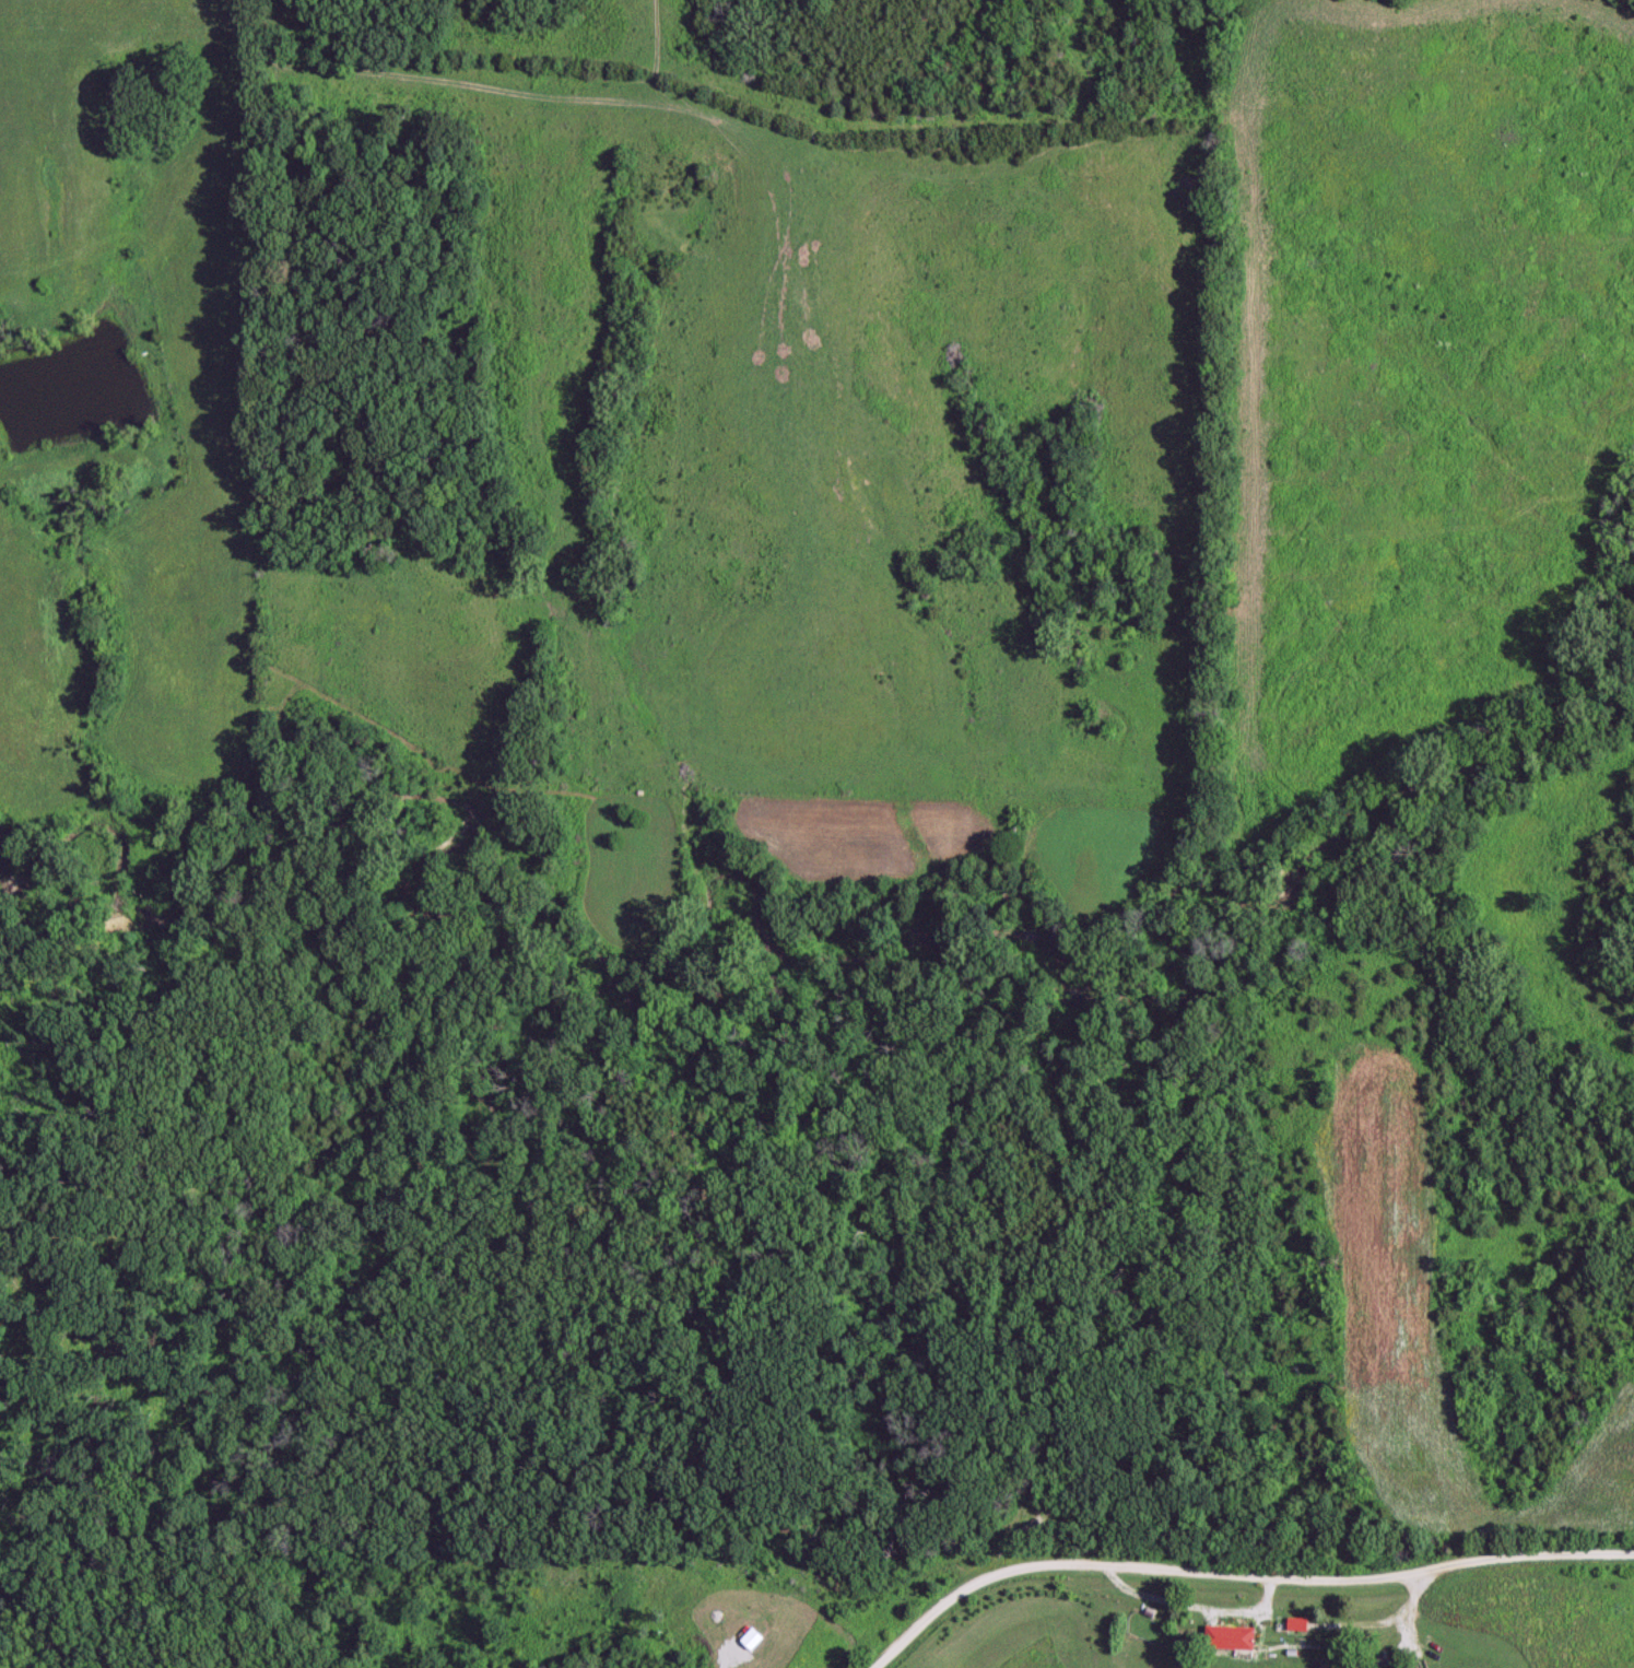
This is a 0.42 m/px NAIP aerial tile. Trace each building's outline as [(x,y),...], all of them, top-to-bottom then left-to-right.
[(1286,1630),(1305,1631),(1305,1620),(1286,1620),(1286,1630)] [(1253,1627),(1204,1626),(1204,1650),(1252,1652),(1253,1627)]
